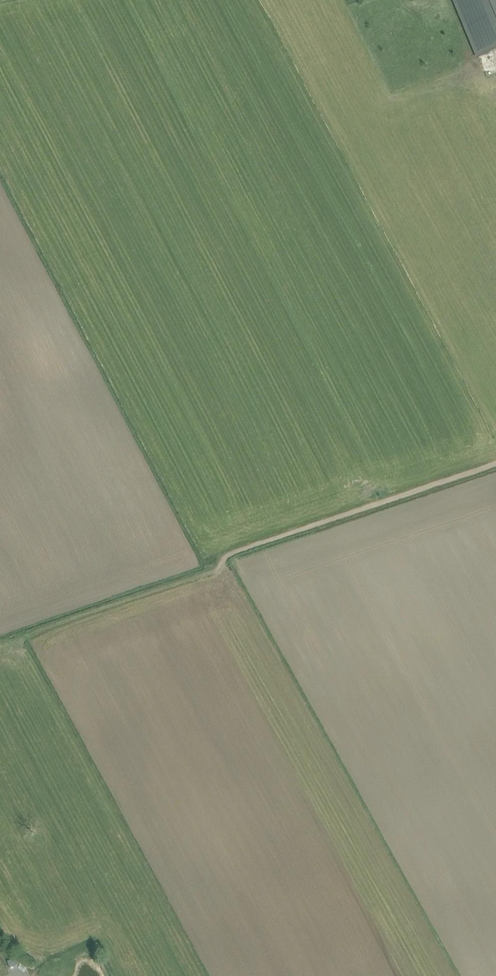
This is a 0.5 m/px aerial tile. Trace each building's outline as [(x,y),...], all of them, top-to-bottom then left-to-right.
[(459,17),(477,58),(479,57),(495,50),(495,0),(452,0),(459,17)] [(18,957),(8,961),(11,967),(20,963),(18,957)]
